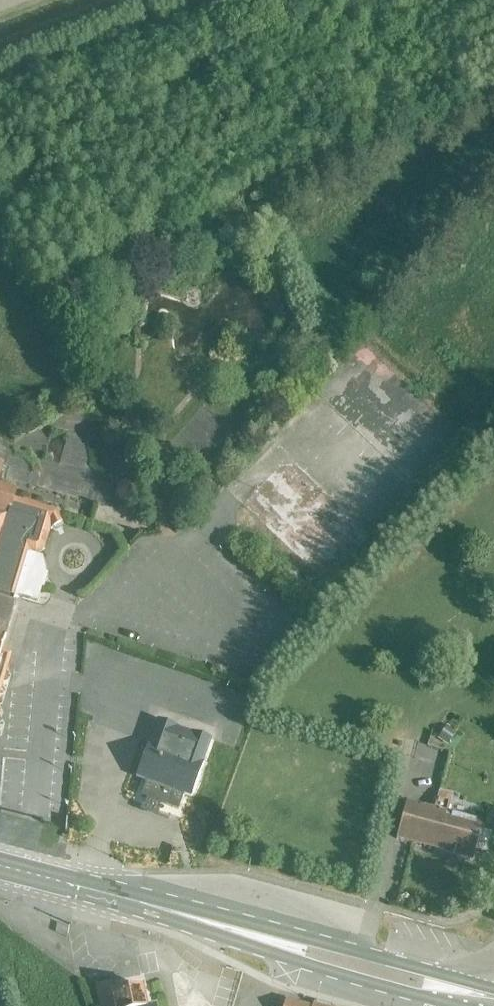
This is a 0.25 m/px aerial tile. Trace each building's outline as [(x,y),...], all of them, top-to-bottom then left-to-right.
[(357,352),(349,357),(367,382),(374,376),(357,352)] [(440,383),(434,389),(439,394),(445,388),(440,383)] [(58,511),(16,499),(19,490),(16,489),(17,486),(4,482),(8,468),(5,467),(5,465),(0,463),(0,700),(13,654),(0,651),(4,638),(8,639),(17,606),(13,605),(15,597),(39,604),(43,589),(45,590),(49,575),(47,574),(44,558),(36,555),(46,550),(52,530),(54,529),(56,532),(61,531),(65,527),(63,524),(65,523),(58,511)] [(136,483),(126,481),(119,485),(116,493),(121,502),(129,504),(138,499),(140,491),(136,483)] [(202,763),(211,739),(192,732),(191,733),(176,728),(176,726),(157,719),(149,743),(148,743),(135,776),(146,781),(141,796),(146,798),(144,805),(157,810),(159,802),(177,809),(183,794),(191,797),(203,763),(202,763)] [(446,726),(438,738),(448,745),(456,733),(446,726)] [(354,752),(353,760),(361,762),(363,754),(354,752)] [(415,754),(413,761),(428,765),(430,758),(415,754)] [(491,834),(480,831),(482,823),(446,814),(451,796),(438,793),(433,810),(406,803),(396,839),(472,859),(474,851),(486,854),(491,834)] [(96,984),(100,1005),(147,1005),(143,987),(114,992),(112,981),(96,984)]
